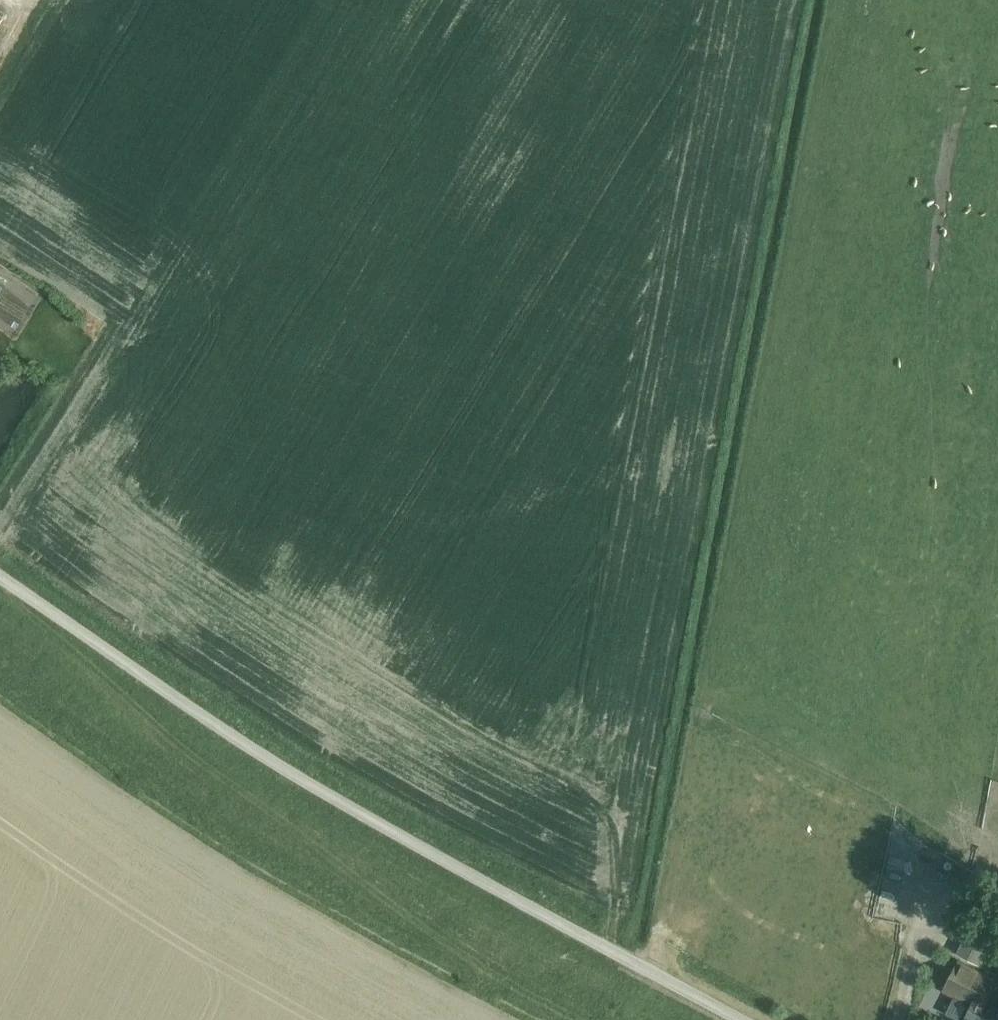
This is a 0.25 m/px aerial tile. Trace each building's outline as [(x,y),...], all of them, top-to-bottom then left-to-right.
[(887,882),(917,887),(919,872),(889,868),(887,882)] [(886,896),(915,899),(915,891),(895,889),(896,884),(888,883),(886,896)] [(873,918),(867,938),(900,946),(905,926),(873,918)] [(956,955),(977,965),(993,933),(971,923),(956,955)] [(972,1006),(965,1019),(997,1019),(997,1007),(985,1000),(994,982),(958,963),(944,992),(972,1006)]
